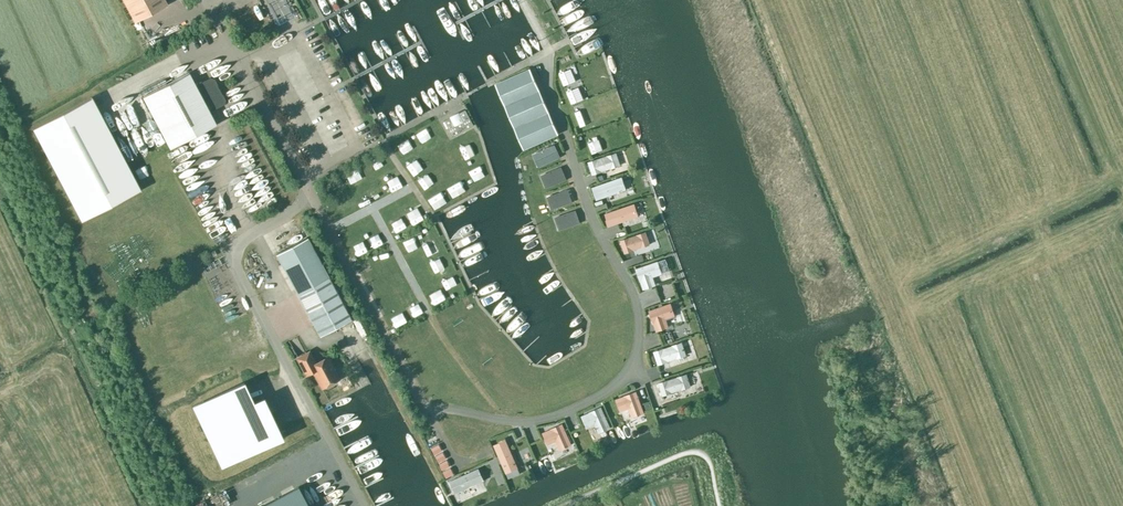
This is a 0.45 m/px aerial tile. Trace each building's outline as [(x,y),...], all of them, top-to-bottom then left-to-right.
[(134,21),(167,4),(165,0),(122,0),(134,21)] [(272,12),(282,7),(279,0),(275,0),(268,3),(272,12)] [(576,79),(570,67),(546,80),(552,91),(576,79)] [(558,134),(530,68),(495,83),(523,149),(558,134)] [(142,96),(169,148),(216,124),(209,110),(223,103),(224,99),(213,78),(210,77),(195,85),(188,72),(142,96)] [(590,107),(584,95),(561,108),(567,119),(590,107)] [(140,190),(91,97),(32,128),(81,221),(140,190)] [(473,124),(464,109),(444,121),(452,136),(473,124)] [(606,126),(582,135),(584,141),(583,142),(585,148),(611,139),(606,126)] [(533,154),(538,167),(559,157),(553,145),(533,154)] [(616,153),(588,162),(592,174),(620,165),(616,153)] [(433,189),(428,163),(415,165),(421,191),(433,189)] [(405,193),(400,167),(388,169),(393,195),(405,193)] [(540,175),(546,188),(566,179),(561,167),(540,175)] [(621,177),(592,187),(597,199),(625,190),(621,177)] [(546,196),(551,210),(572,202),(567,189),(546,196)] [(633,204),(606,213),(608,219),(606,220),(609,226),(637,216),(633,204)] [(554,217),(559,230),(580,223),(575,210),(554,217)] [(645,232),(620,240),(624,253),(650,244),(645,232)] [(350,319),(306,238),(276,254),(320,335),(350,319)] [(657,261),(636,268),(643,288),(655,284),(653,277),(661,274),(657,261)] [(450,284),(440,276),(424,298),(435,305),(450,284)] [(670,303),(649,310),(656,330),(668,326),(666,319),(674,316),(670,303)] [(402,322),(395,311),(372,324),(379,336),(402,322)] [(682,342),(653,352),(658,364),(686,355),(682,342)] [(327,359),(326,358),(315,364),(309,352),(297,358),(306,374),(313,370),(322,387),(338,378),(331,366),(331,364),(329,360),(327,359)] [(686,374),(658,383),(662,395),(690,386),(686,374)] [(263,398),(253,402),(244,382),(193,406),(222,467),(282,438),(263,398)] [(636,392),(616,399),(621,411),(628,408),(631,417),(643,412),(636,392)] [(601,407),(582,416),(587,427),(594,424),(598,432),(610,427),(601,407)] [(562,424),(543,432),(548,444),(555,441),(559,449),(571,444),(562,424)] [(505,440),(498,443),(498,444),(493,446),(506,475),(518,470),(505,440)] [(441,450),(438,444),(430,448),(433,454),(441,450)] [(445,458),(442,452),(434,456),(438,462),(445,458)] [(449,466),(446,459),(438,464),(442,470),(449,466)] [(453,474),(450,467),(442,471),(446,478),(453,474)] [(478,468),(450,481),(456,493),(483,480),(478,468)] [(298,486),(261,505),(308,505),(298,486)]
